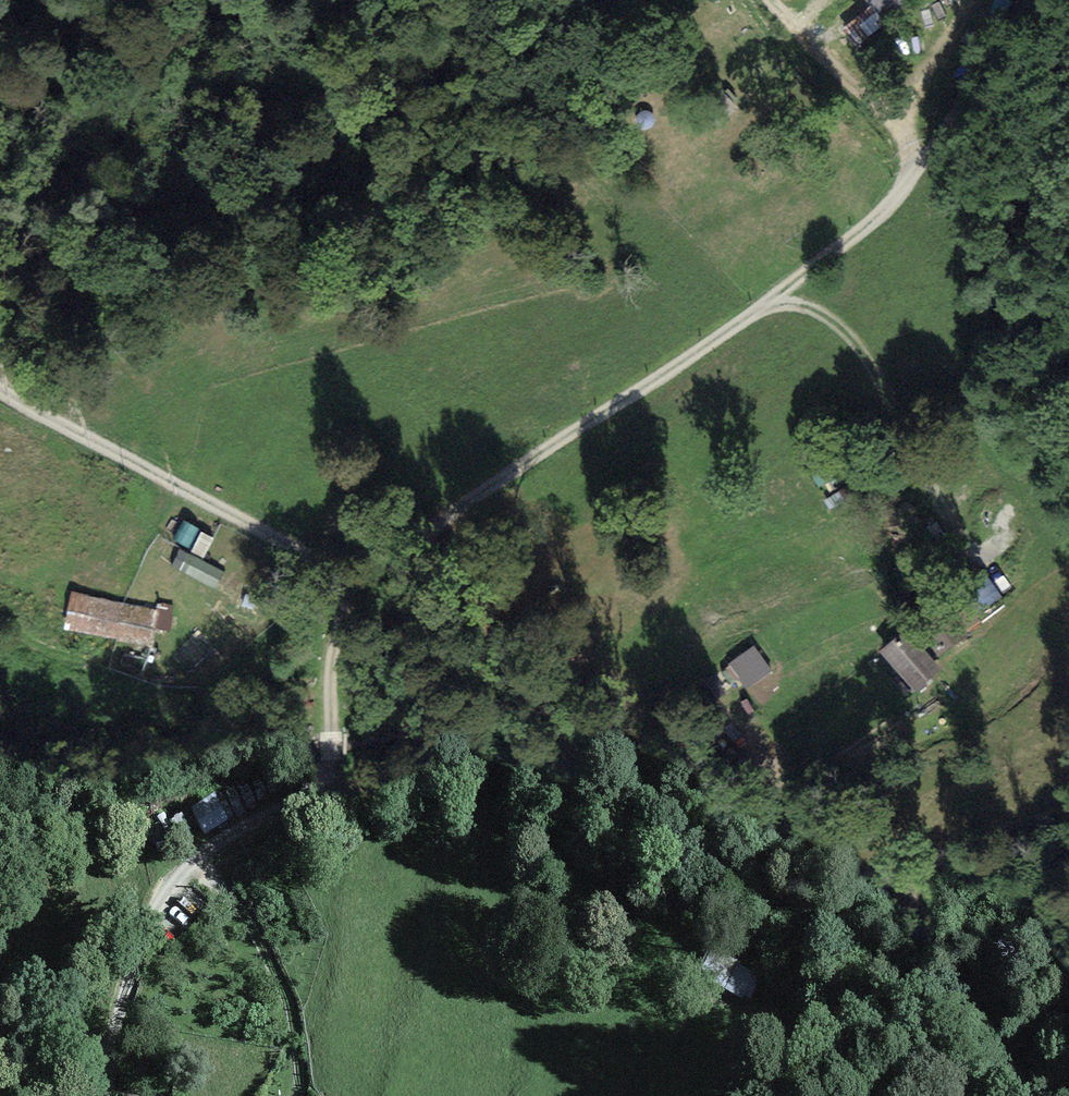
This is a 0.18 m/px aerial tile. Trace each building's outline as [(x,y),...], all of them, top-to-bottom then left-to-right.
[(221,591),(229,574),(183,554),(175,571),(221,591)] [(70,589),(62,624),(153,644),(161,609),(70,589)] [(969,629),(949,604),(920,627),(940,652),(969,629)] [(942,665),(906,622),(879,643),(915,687),(942,665)] [(773,670),(754,642),(727,661),(747,688),(773,670)]
